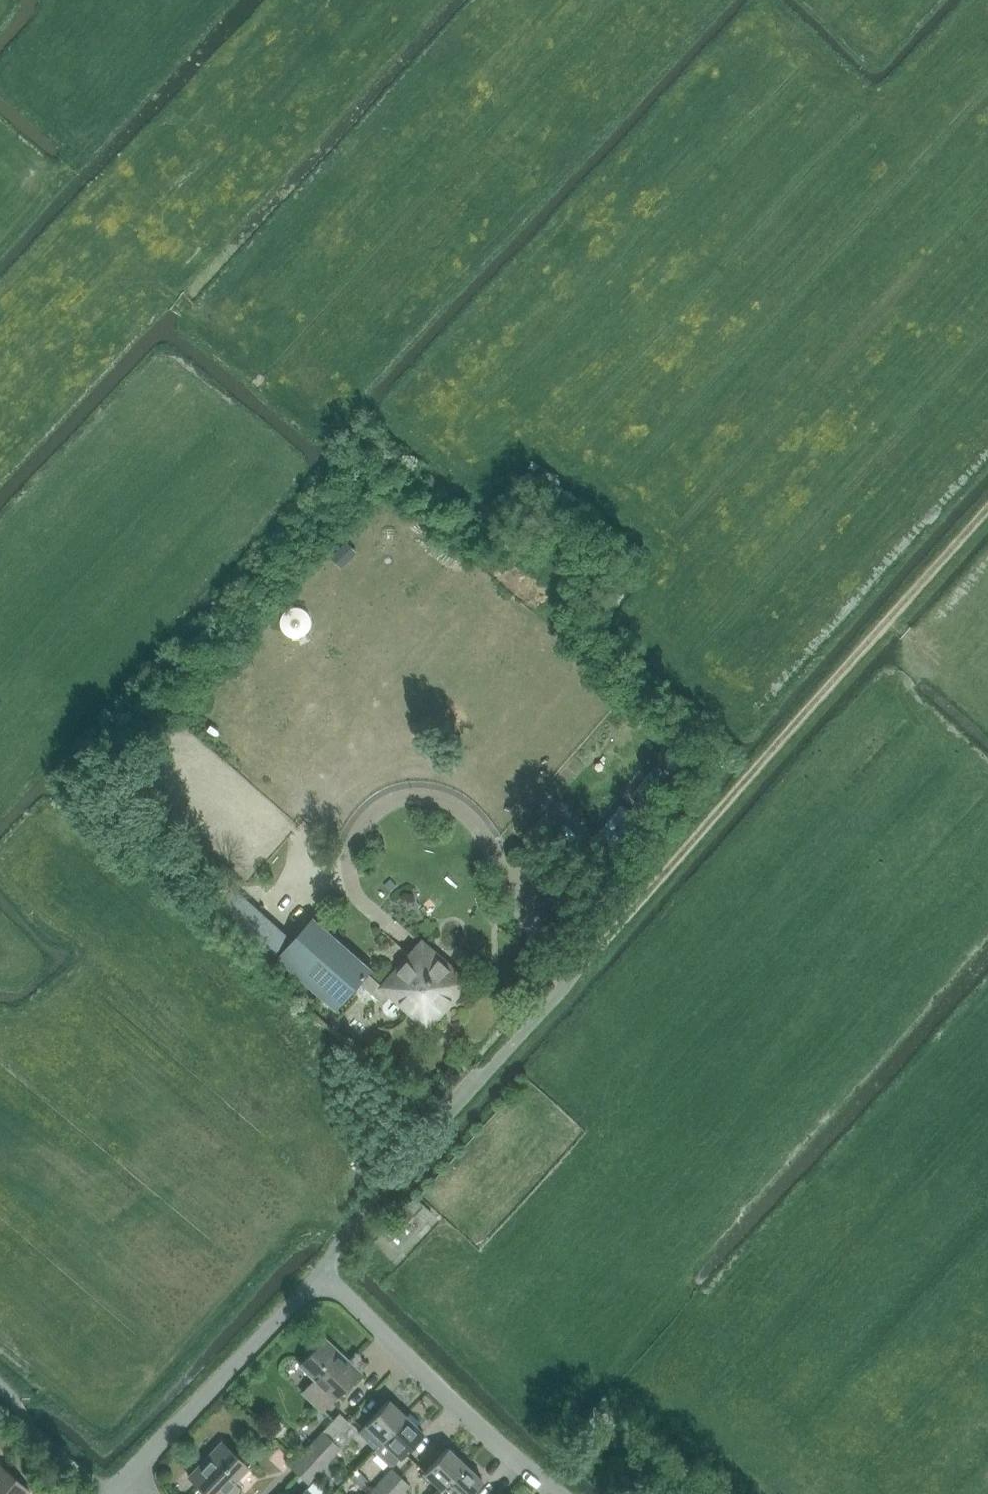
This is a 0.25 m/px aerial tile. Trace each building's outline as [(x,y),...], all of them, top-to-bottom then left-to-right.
[(348,559),(340,552),(333,559),(341,567),(348,559)] [(621,803),(596,834),(614,849),(639,818),(621,803)] [(570,826),(587,841),(603,824),(587,808),(570,826)] [(233,888),(212,912),(271,964),(277,958),(337,1011),(361,983),(384,1004),(393,994),(428,1026),(467,982),(421,941),(382,985),(369,974),(372,971),(313,918),(292,941),(233,888)] [(384,1233),(398,1246),(401,1248),(434,1212),(418,1196),(384,1233)] [(300,1365),(314,1378),(301,1392),(321,1411),(359,1370),(325,1338),(300,1365)] [(362,1428),(358,1432),(375,1449),(382,1441),(406,1415),(388,1399),(365,1424),(365,1425),(362,1428)] [(406,1415),(382,1441),(375,1449),(391,1464),(398,1456),(399,1457),(423,1432),(406,1415)] [(323,1431),(307,1449),(315,1457),(332,1439),(323,1431)] [(332,1439),(315,1457),(324,1465),(341,1447),(332,1439)] [(206,1493),(236,1493),(241,1489),(234,1483),(249,1468),(221,1441),(188,1476),(200,1488),(206,1493)] [(430,1479),(440,1488),(441,1489),(465,1463),(448,1447),(423,1472),(424,1472),(421,1475),(427,1481),(430,1479)] [(290,1466),(298,1475),(315,1457),(307,1449),(290,1466)] [(315,1457),(298,1475),(307,1483),(324,1465),(315,1457)] [(440,1488),(438,1491),(441,1493),(469,1493),(482,1480),(465,1463),(441,1489),(440,1488)] [(9,1489),(17,1479),(0,1464),(0,1493),(15,1493),(9,1489)] [(392,1467),(376,1485),(385,1493),(401,1476),(392,1467)] [(368,1480),(357,1469),(351,1475),(362,1486),(368,1480)] [(385,1493),(386,1493),(400,1493),(410,1484),(401,1476),(385,1493)] [(385,1493),(376,1485),(367,1493),(384,1493),(385,1493)]
